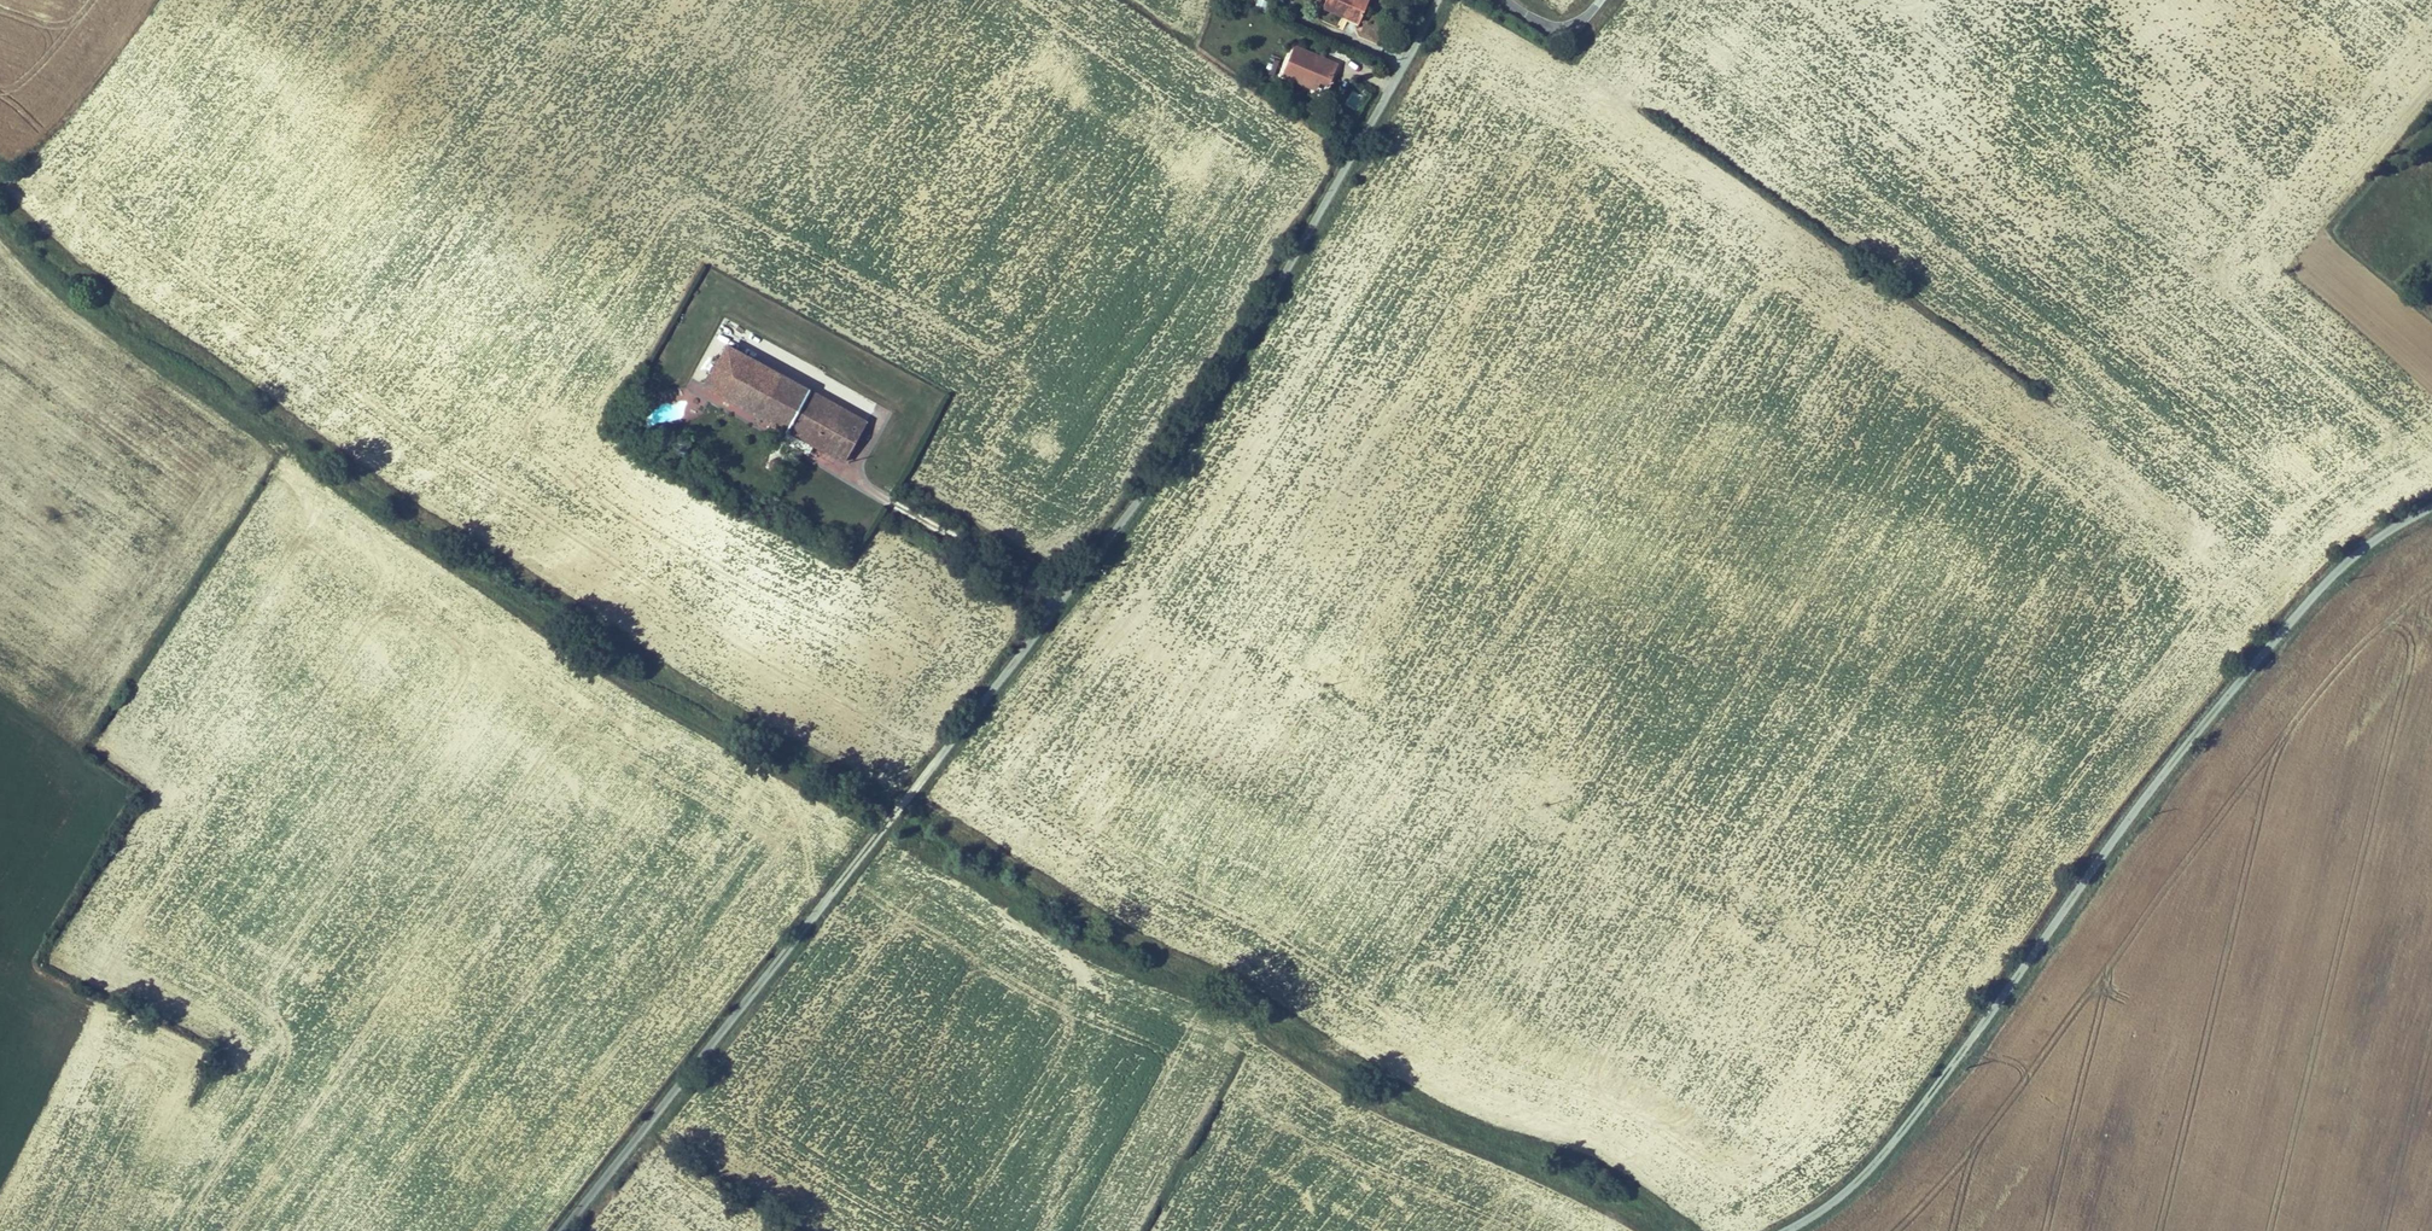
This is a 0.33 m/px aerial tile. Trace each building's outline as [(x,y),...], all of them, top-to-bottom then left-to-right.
[(1326,21),(1344,27),(1363,32),(1370,9),(1372,0),(1351,0),(1350,3),(1341,0),(1333,0),(1326,21)] [(1363,32),(1344,27),(1343,32),(1361,38),(1363,32)] [(1314,103),(1318,96),(1328,100),(1337,79),(1295,61),(1283,89),(1314,103)] [(843,444),(834,438),(843,423),(764,376),(741,415),(873,492),(895,454),(852,429),(843,444)] [(852,429),(843,423),(834,438),(843,444),(852,429)]
